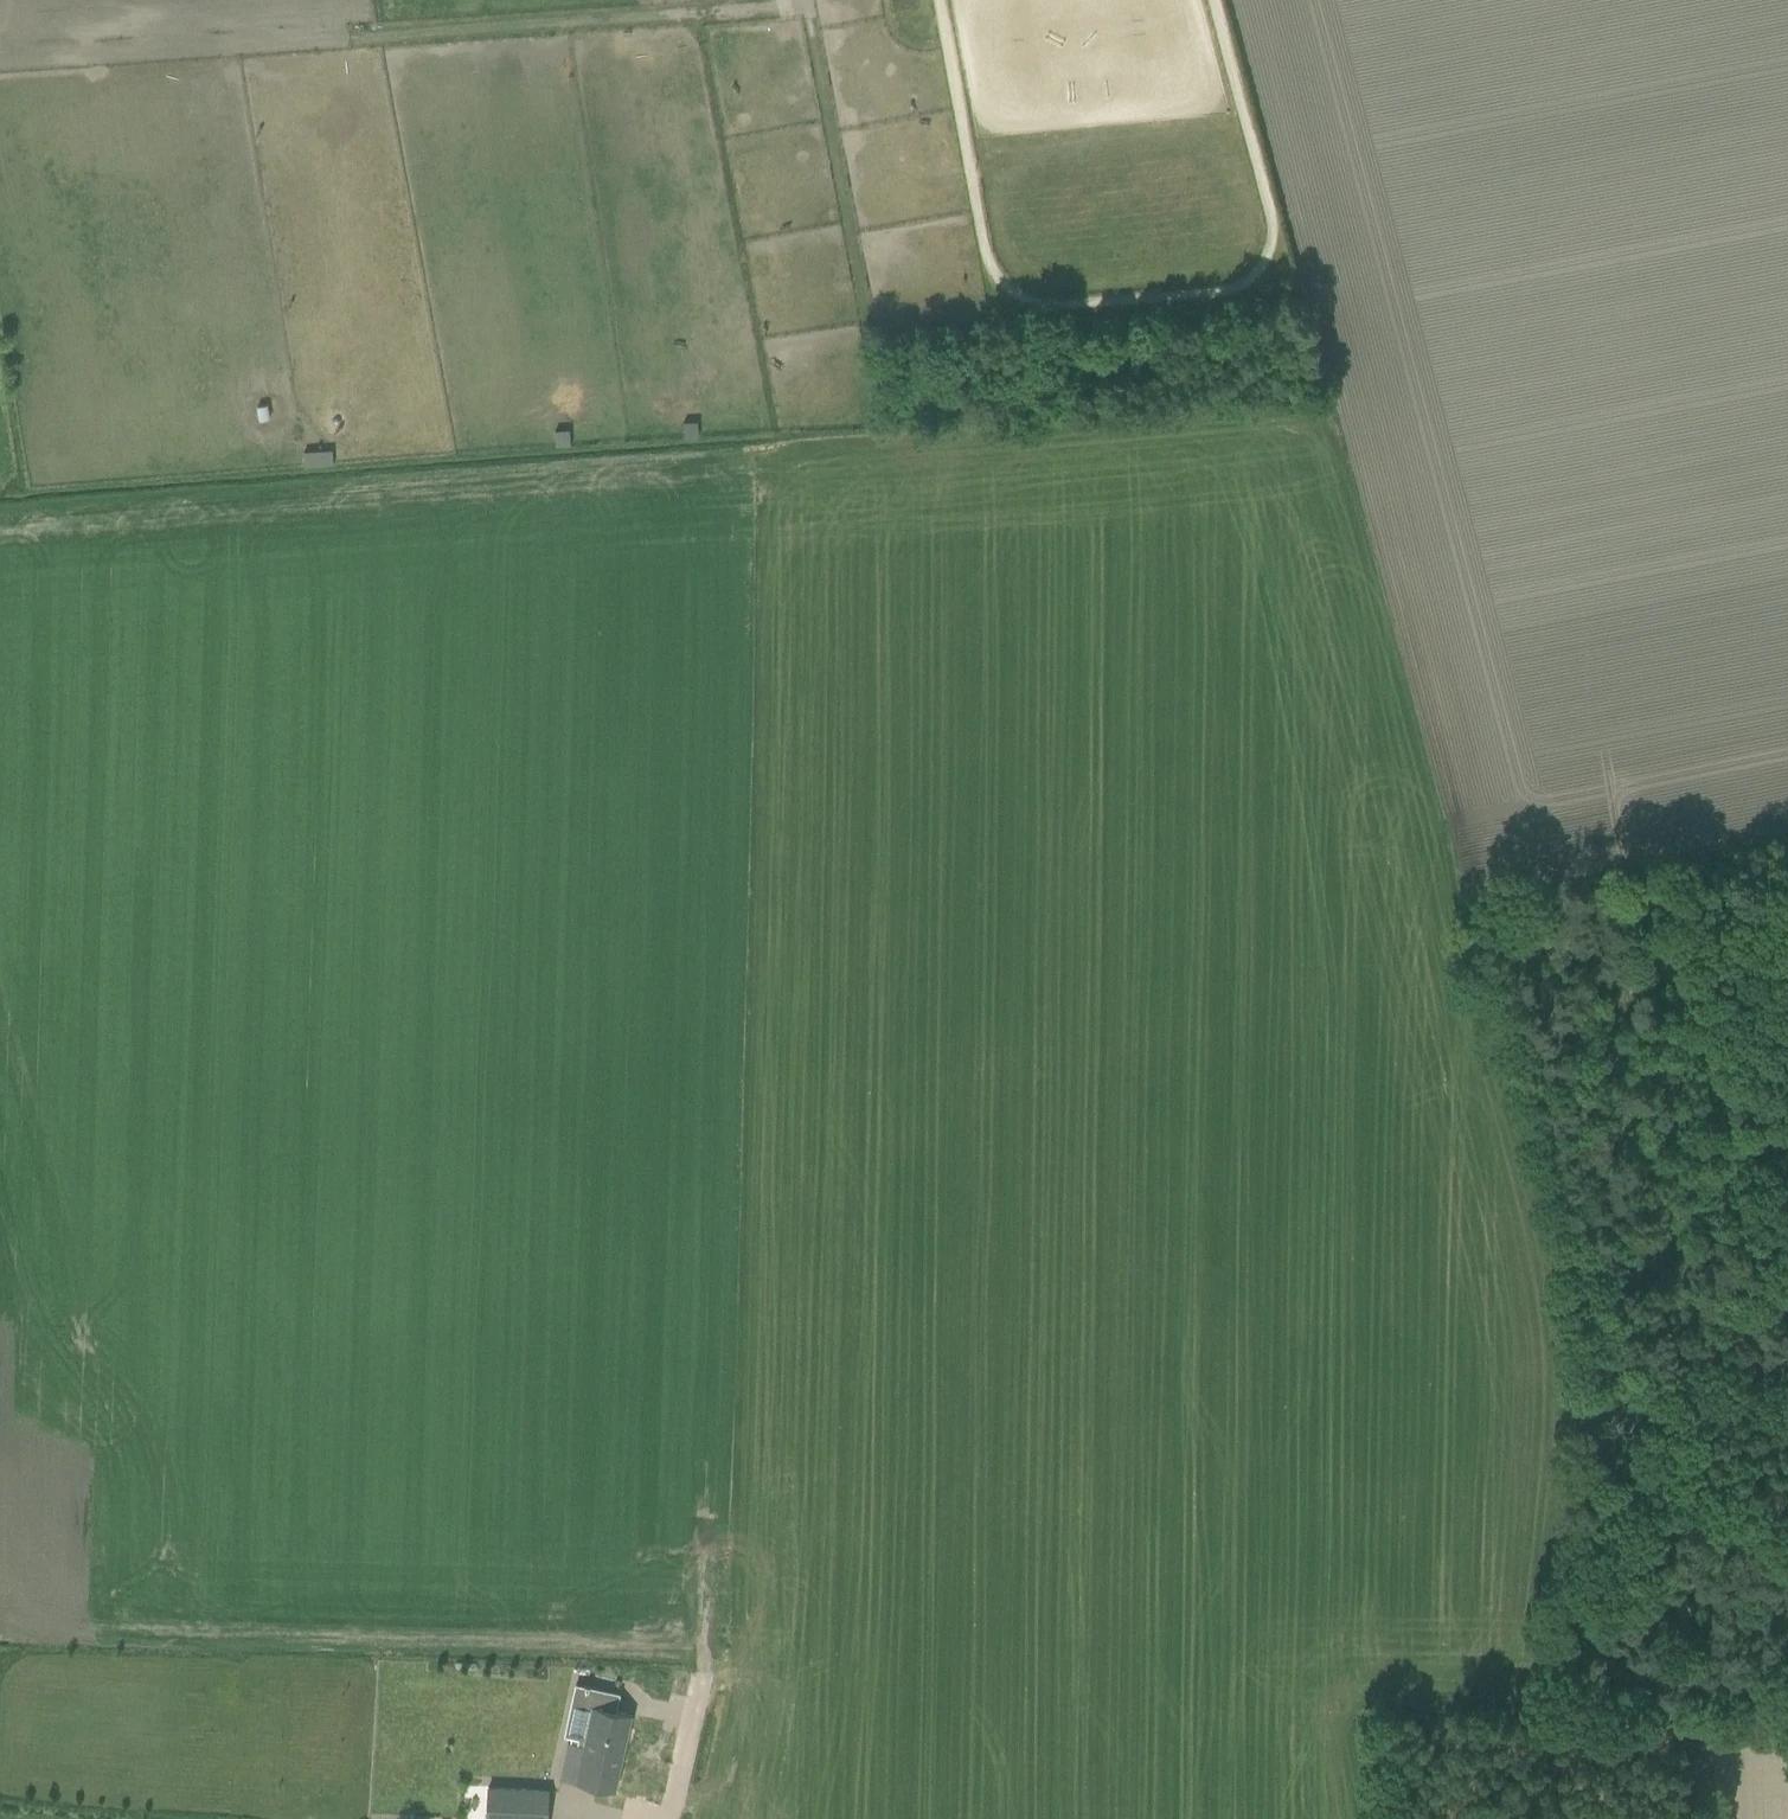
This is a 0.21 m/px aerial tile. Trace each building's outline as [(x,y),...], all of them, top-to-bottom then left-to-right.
[(334,448),(305,449),(306,461),(335,461),(334,448)] [(568,1741),(560,1779),(614,1790),(631,1714),(594,1706),(597,1689),(589,1687),(590,1685),(584,1684),(584,1686),(576,1685),(565,1734),(573,1736),(572,1742),(568,1741)] [(487,1818),(546,1818),(548,1789),(488,1787),(487,1818)]
